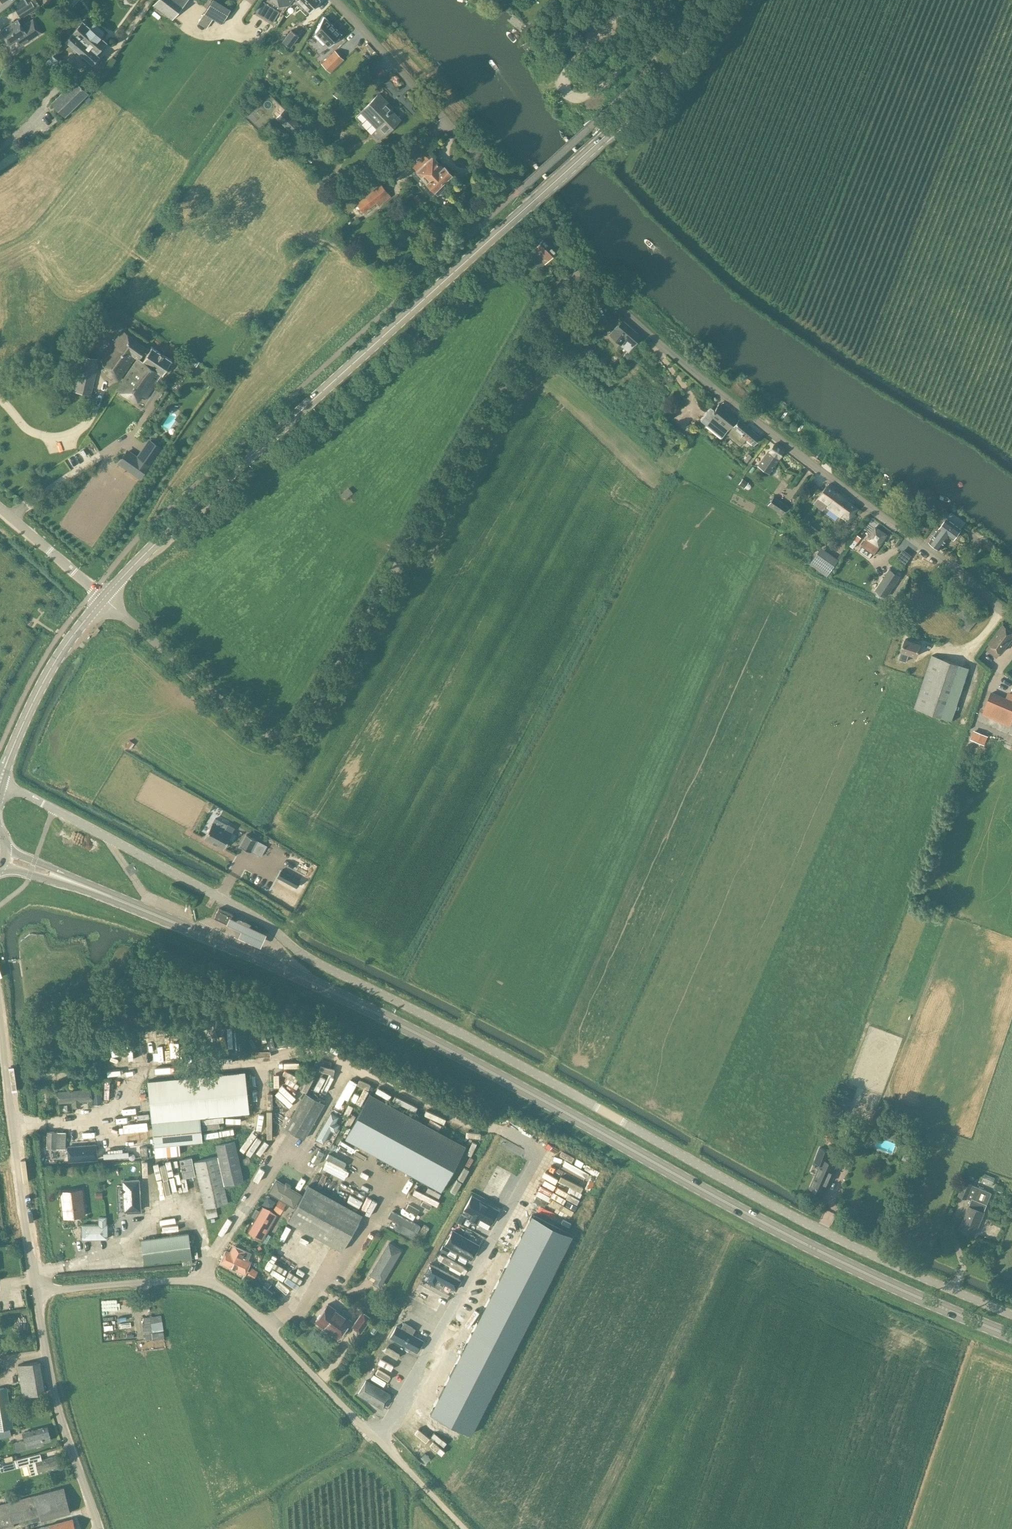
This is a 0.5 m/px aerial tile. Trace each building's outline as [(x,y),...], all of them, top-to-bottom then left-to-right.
[(16,10),(21,19),(37,9),(36,8),(40,5),(36,0),(33,0),(31,1),(28,3),(17,10),(16,10)] [(153,5),(173,20),(188,0),(157,0),(153,5)] [(222,24),(231,9),(215,0),(212,0),(205,13),(222,24)] [(321,1),(321,0),(298,0),(310,12),(321,1)] [(272,6),(265,17),(273,22),(280,11),(272,6)] [(197,23),(205,28),(212,18),(203,13),(197,23)] [(316,32),(313,35),(323,45),(326,42),(330,46),(341,34),(324,17),(315,32),(316,32)] [(21,46),(31,40),(42,32),(33,18),(22,26),(18,20),(1,31),(10,44),(17,39),(21,46)] [(97,53),(107,42),(101,37),(101,36),(105,32),(94,23),(90,27),(82,21),(66,40),(53,55),(52,54),(47,60),(53,66),(59,60),(57,58),(70,43),(93,63),(100,56),(97,53)] [(283,41),(290,46),(299,35),(292,30),(283,41)] [(333,60),(325,67),(330,72),(344,59),(335,50),(329,56),(333,60)] [(65,116),(89,93),(76,80),(52,103),(65,116)] [(384,135),(400,119),(386,104),(387,102),(380,94),(361,111),(384,135)] [(285,109),(277,117),(294,134),(302,126),(285,109)] [(565,142),(572,151),(575,148),(567,140),(565,142)] [(435,190),(453,173),(445,165),(443,167),(426,148),(419,154),(422,158),(414,166),(417,170),(435,190)] [(574,152),(588,167),(589,168),(590,166),(590,165),(577,150),(575,150),(574,152)] [(535,169),(543,178),(545,175),(538,166),(535,169)] [(544,179),(557,195),(558,195),(561,193),(561,192),(547,176),(546,176),(544,178),(544,179)] [(391,196),(381,184),(356,203),(364,213),(377,202),(380,206),(391,196)] [(556,252),(543,240),(533,250),(534,252),(530,256),(535,261),(534,263),(540,269),(556,252)] [(493,269),(499,276),(509,267),(503,260),(493,269)] [(622,320),(610,333),(621,343),(629,350),(641,337),(622,320)] [(138,360),(139,358),(140,358),(147,348),(143,345),(123,331),(102,359),(113,367),(108,373),(119,381),(134,358),(138,360)] [(139,358),(138,360),(117,390),(135,401),(140,393),(146,397),(162,374),(163,374),(172,361),(152,347),(143,361),(140,358),(139,358)] [(93,395),(101,359),(83,355),(75,391),(93,395)] [(711,407),(706,413),(701,419),(722,436),(737,418),(719,404),(714,410),(711,407)] [(760,437),(739,420),(734,426),(727,434),(741,445),(747,437),(755,443),(760,437)] [(127,451),(120,461),(140,475),(149,462),(160,447),(149,440),(138,455),(137,458),(127,451)] [(775,444),(759,465),(769,472),(784,451),(775,444)] [(856,506),(829,484),(814,503),(823,510),(827,505),(850,523),(856,515),(852,511),(856,506)] [(348,488),(341,494),(345,500),(353,493),(348,488)] [(767,505),(781,514),(781,516),(784,518),(791,507),(774,496),(767,505)] [(961,528),(965,522),(951,512),(947,518),(930,542),(940,549),(950,536),(954,539),(961,528)] [(876,527),(863,546),(873,553),(886,534),(876,527)] [(896,557),(904,563),(912,554),(904,547),(896,557)] [(811,562),(828,575),(838,561),(821,549),(811,562)] [(890,569),(876,590),(886,597),(900,576),(890,569)] [(980,617),(965,604),(957,614),(965,620),(961,625),(969,632),(980,617)] [(1003,624),(989,643),(1002,652),(1011,639),(1011,631),(1003,624)] [(902,651),(917,656),(921,644),(906,639),(902,651)] [(932,654),(914,708),(951,720),(969,667),(932,654)] [(1011,722),(1011,693),(1008,691),(1006,697),(991,691),(981,714),(1010,726),(1011,722)] [(985,744),(988,734),(973,730),(970,740),(985,744)] [(212,824),(204,838),(224,848),(231,834),(234,828),(228,824),(224,831),(212,824)] [(246,834),(240,846),(250,851),(251,850),(256,840),(246,834)] [(256,840),(251,850),(261,856),(267,845),(256,840)] [(278,878),(296,888),(300,881),(282,871),(278,878)] [(219,908),(215,918),(229,924),(233,915),(219,908)] [(266,936),(229,919),(227,925),(232,928),(242,932),(240,936),(239,939),(260,949),(262,945),(265,938),(266,936)] [(166,1056),(167,1041),(156,1040),(156,1056),(166,1056)] [(149,1081),(156,1157),(180,1154),(179,1144),(203,1141),(200,1117),(249,1112),(246,1072),(149,1081)] [(287,1101),(294,1090),(279,1082),(273,1092),(287,1101)] [(90,1088),(57,1090),(58,1103),(58,1102),(71,1101),(72,1106),(80,1106),(80,1101),(91,1100),(90,1088)] [(100,1089),(92,1089),(93,1104),(101,1103),(100,1089)] [(306,1092),(285,1128),(304,1139),(324,1103),(306,1092)] [(466,1145),(370,1093),(345,1139),(441,1191),(466,1145)] [(331,1112),(316,1139),(323,1143),(331,1129),(335,1131),(339,1124),(335,1122),(338,1116),(331,1112)] [(217,1117),(217,1127),(240,1127),(240,1116),(217,1117)] [(429,1119),(427,1124),(439,1128),(441,1123),(429,1119)] [(871,1124),(868,1132),(876,1135),(879,1127),(871,1124)] [(47,1131),(47,1148),(66,1149),(66,1132),(47,1131)] [(338,1136),(332,1146),(344,1154),(351,1145),(338,1136)] [(244,1180),(235,1140),(216,1145),(218,1156),(194,1161),(205,1207),(228,1202),(225,1185),(244,1180)] [(96,1143),(67,1145),(68,1161),(97,1159),(96,1143)] [(103,1159),(128,1157),(128,1148),(103,1149),(103,1159)] [(821,1164),(811,1188),(824,1193),(832,1174),(829,1173),(831,1167),(830,1167),(832,1162),(828,1161),(831,1152),(820,1148),(815,1161),(821,1164)] [(318,1150),(313,1161),(318,1163),(324,1153),(318,1150)] [(473,1173),(455,1205),(488,1224),(505,1191),(473,1173)] [(284,1183),(276,1178),(268,1192),(294,1207),(302,1194),(290,1186),(291,1184),(286,1181),(284,1183)] [(570,1178),(568,1182),(590,1195),(593,1190),(570,1178)] [(556,1199),(560,1195),(545,1182),(541,1186),(556,1199)] [(960,1228),(975,1234),(984,1212),(988,1204),(987,1204),(992,1193),(965,1182),(959,1195),(972,1200),(969,1206),(960,1228)] [(309,1185),(296,1209),(289,1221),(342,1251),(362,1215),(309,1185)] [(61,1192),(64,1217),(85,1215),(82,1190),(61,1192)] [(540,1191),(537,1195),(554,1207),(557,1202),(540,1191)] [(360,1207),(363,1201),(350,1194),(347,1200),(360,1207)] [(122,1200),(123,1214),(143,1213),(142,1199),(122,1200)] [(280,1214),(286,1203),(279,1199),(273,1210),(280,1214)] [(549,1213),(551,1207),(536,1201),(534,1206),(549,1213)] [(414,1220),(420,1209),(408,1203),(402,1213),(414,1220)] [(521,1204),(514,1216),(520,1219),(527,1208),(521,1204)] [(560,1204),(558,1209),(573,1214),(575,1208),(560,1204)] [(488,1224),(455,1205),(439,1236),(472,1255),(488,1224)] [(256,1218),(249,1231),(262,1239),(276,1215),(263,1207),(260,1211),(256,1209),(253,1216),(256,1218)] [(391,1210),(388,1216),(399,1222),(396,1228),(414,1238),(421,1226),(391,1210)] [(428,1410),(468,1431),(569,1233),(529,1212),(428,1410)] [(81,1224),(81,1239),(107,1238),(106,1216),(98,1216),(98,1224),(81,1224)] [(551,1216),(549,1221),(564,1227),(567,1218),(562,1216),(561,1219),(551,1216)] [(152,1224),(153,1234),(193,1229),(191,1219),(152,1224)] [(285,1226),(278,1239),(282,1241),(289,1228),(285,1226)] [(189,1233),(141,1239),(144,1263),(192,1258),(189,1233)] [(472,1255),(439,1236),(422,1267),(455,1286),(472,1255)] [(295,1256),(310,1264),(320,1247),(304,1238),(295,1256)] [(294,1240),(290,1248),(293,1250),(298,1242),(294,1240)] [(376,1278),(373,1283),(380,1287),(402,1249),(389,1242),(370,1274),(376,1278)] [(226,1249),(220,1262),(245,1274),(251,1261),(243,1257),(246,1250),(233,1244),(230,1251),(226,1249)] [(345,1271),(350,1274),(362,1254),(357,1251),(345,1271)] [(272,1279),(275,1274),(269,1270),(277,1256),(271,1253),(259,1271),(272,1279)] [(455,1286),(422,1267),(405,1297),(439,1316),(455,1286)] [(246,1277),(252,1281),(258,1272),(252,1268),(246,1277)] [(264,1274),(260,1277),(264,1284),(268,1282),(264,1274)] [(279,1280),(271,1291),(281,1298),(289,1288),(279,1280)] [(551,1296),(557,1282),(552,1280),(546,1294),(551,1296)] [(439,1316),(405,1297),(388,1328),(422,1347),(439,1316)] [(537,1302),(535,1306),(544,1311),(546,1307),(537,1302)] [(332,1333),(334,1330),(340,1335),(351,1320),(328,1304),(316,1321),(332,1333)] [(362,1310),(351,1326),(361,1333),(372,1317),(362,1310)] [(165,1337),(161,1315),(143,1317),(144,1323),(142,1323),(144,1336),(146,1336),(147,1340),(165,1337)] [(422,1347),(388,1328),(370,1359),(405,1378),(422,1347)] [(405,1378),(370,1359),(351,1390),(386,1410),(405,1378)] [(45,1393),(40,1361),(18,1365),(23,1396),(45,1393)] [(7,1386),(0,1387),(0,1438),(11,1437),(10,1428),(14,1428),(7,1386)] [(47,1427),(24,1433),(26,1440),(14,1443),(16,1452),(28,1449),(44,1445),(43,1442),(51,1440),(47,1427)] [(418,1455),(423,1451),(412,1441),(408,1445),(418,1455)] [(55,1456),(42,1460),(40,1453),(17,1459),(18,1467),(27,1464),(30,1475),(58,1468),(55,1456)] [(15,1468),(13,1459),(5,1461),(5,1462),(0,1463),(0,1467),(1,1471),(15,1468)] [(35,1495),(0,1504),(0,1528),(8,1528),(15,1527),(14,1523),(33,1518),(34,1522),(71,1512),(64,1487),(35,1495)] [(50,1525),(50,1524),(33,1528),(75,1528),(73,1519),(50,1525)]
